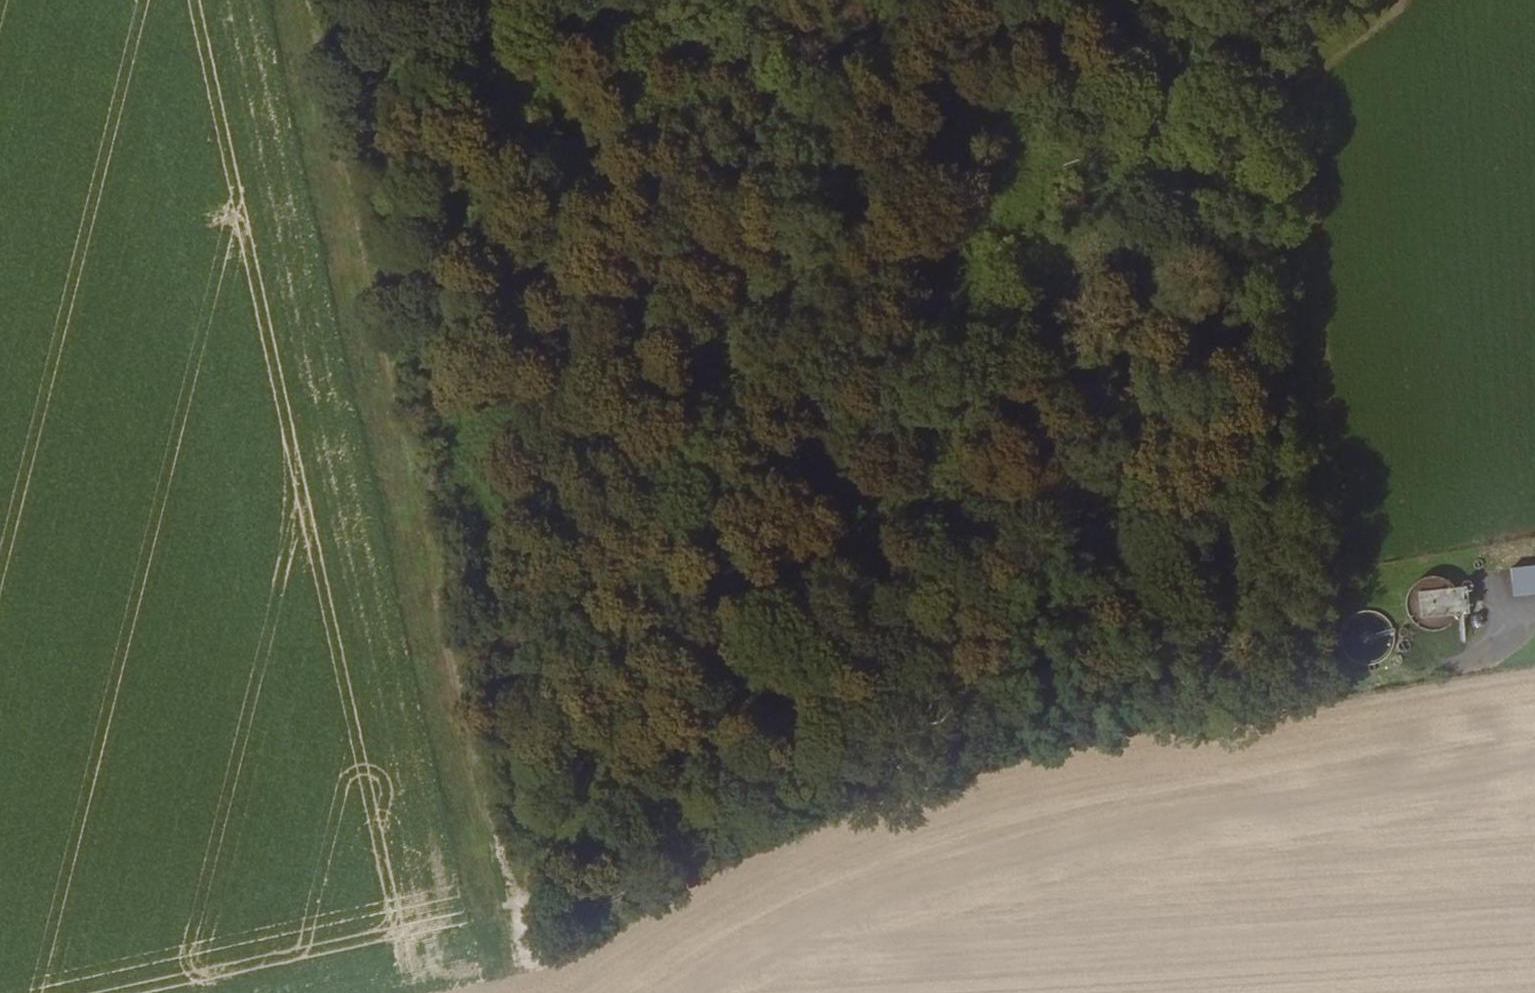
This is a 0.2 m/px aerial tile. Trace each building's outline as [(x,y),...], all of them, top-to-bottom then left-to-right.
[(1513,596),(1534,594),(1534,565),(1510,568),(1513,596)]
